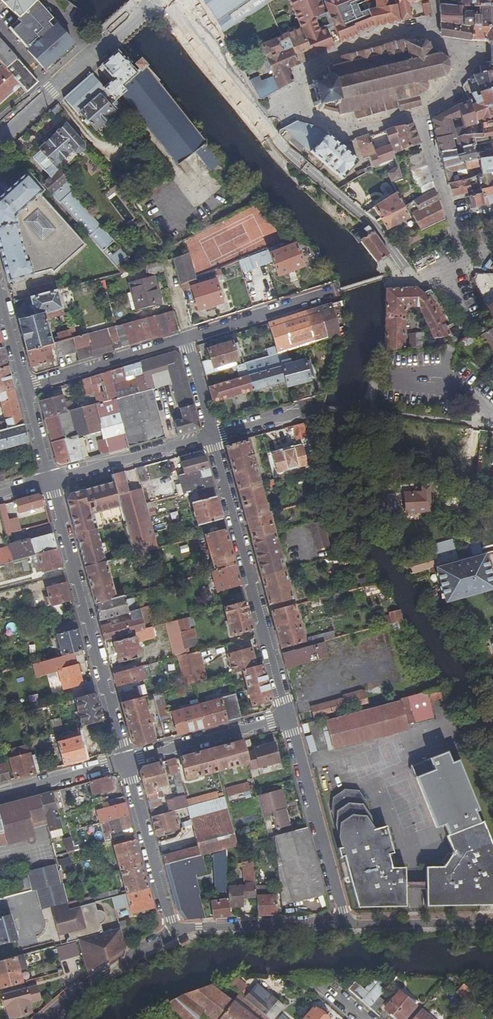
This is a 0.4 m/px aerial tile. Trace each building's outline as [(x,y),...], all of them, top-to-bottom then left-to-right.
[(19,15),(19,14),(18,13),(33,0),(4,0),(19,15)] [(50,58),(69,42),(54,24),(55,23),(34,0),(33,0),(18,13),(19,14),(34,30),(31,32),(30,30),(27,33),(29,35),(22,41),(28,47),(27,47),(42,65),(50,58)] [(55,23),(54,24),(69,42),(75,48),(76,46),(63,31),(64,23),(49,6),(38,0),(34,0),(55,23)] [(217,20),(246,0),(202,0),(217,20)] [(224,30),(269,4),(276,0),(246,0),(217,20),(224,30)] [(300,67),(313,60),(318,57),(317,55),(339,46),(332,28),(325,30),(320,17),(331,12),(326,0),(296,0),(306,26),(282,36),(282,37),(288,53),(293,51),(300,67)] [(345,42),(361,35),(360,31),(378,25),(379,26),(403,21),(399,4),(398,0),(329,0),(345,42)] [(405,21),(414,19),(411,3),(425,0),(401,0),(405,21)] [(432,2),(425,4),(426,16),(433,15),(432,2)] [(457,18),(457,26),(466,26),(466,25),(466,4),(463,4),(440,4),(440,17),(454,17),(457,18)] [(481,5),(481,13),(476,13),(476,5),(466,4),(466,25),(472,25),(492,26),(492,5),(481,5)] [(34,30),(19,14),(19,15),(8,24),(22,41),(29,35),(27,33),(30,30),(31,32),(34,30)] [(457,26),(457,18),(454,17),(440,17),(441,36),(472,41),(472,25),(466,25),(466,26),(457,26)] [(472,25),(472,41),(488,41),(491,48),(492,48),(492,26),(472,25)] [(294,81),(296,78),(293,70),(300,67),(293,51),(288,53),(282,37),(262,45),(274,78),(262,83),(260,78),(250,82),(258,97),(263,99),(294,81)] [(0,38),(0,61),(2,63),(20,83),(26,91),(38,80),(0,38)] [(409,41),(407,42),(406,40),(385,47),(378,48),(378,46),(375,46),(375,48),(368,50),(367,49),(365,49),(365,51),(353,54),(353,52),(350,53),(350,54),(343,56),(345,64),(339,65),(339,64),(335,65),(335,66),(331,66),(331,65),(329,66),(330,74),(324,75),(325,80),(317,82),(317,79),(313,80),(313,83),(310,84),(311,89),(314,89),(317,101),(313,102),(314,105),(318,105),(319,110),(323,109),(340,114),(343,112),(354,110),(357,118),(382,112),(397,111),(398,113),(409,109),(410,112),(412,111),(412,108),(421,106),(417,94),(425,91),(427,90),(428,88),(428,85),(427,84),(441,79),(444,81),(446,79),(444,77),(448,72),(453,71),(453,70),(454,69),(454,67),(452,68),(449,56),(445,58),(440,56),(441,54),(438,53),(437,55),(431,52),(432,50),(433,50),(433,48),(430,48),(429,46),(430,45),(429,44),(428,45),(426,43),(426,42),(424,41),(423,43),(420,42),(417,41),(416,41),(415,40),(411,42),(409,41)] [(64,57),(75,48),(69,42),(50,58),(56,65),(64,57)] [(138,61),(134,65),(128,58),(124,62),(115,52),(97,68),(131,105),(178,165),(195,153),(206,166),(217,158),(216,157),(215,156),(200,137),(144,67),(138,61)] [(42,65),(48,72),(56,65),(50,58),(42,65)] [(20,83),(2,63),(0,65),(0,101),(20,83)] [(481,64),(480,75),(473,75),(469,80),(473,83),(477,81),(483,93),(492,90),(492,64),(481,64)] [(74,88),(62,99),(77,116),(80,114),(85,119),(82,122),(86,125),(88,123),(89,124),(87,126),(89,129),(91,127),(99,137),(124,115),(118,108),(90,74),(74,88)] [(470,102),(474,101),(475,105),(472,106),(477,121),(478,125),(479,127),(483,126),(484,125),(482,117),(488,115),(487,108),(492,106),(492,90),(483,93),(477,81),(473,83),(469,80),(463,87),(469,100),(470,102)] [(466,129),(478,125),(477,121),(472,106),(470,102),(469,100),(458,106),(461,117),(465,126),(466,129)] [(53,117),(61,110),(56,104),(48,112),(53,117)] [(452,120),(461,117),(458,106),(455,107),(432,119),(437,139),(452,137),(453,140),(468,136),(466,129),(465,126),(455,129),(452,120)] [(490,124),(489,118),(492,117),(492,106),(487,108),(488,115),(482,117),(484,125),(490,124)] [(490,124),(484,125),(483,126),(484,132),(491,131),(491,128),(492,127),(492,117),(489,118),(490,124)] [(280,130),(279,135),(286,142),(287,141),(298,150),(301,151),(304,148),(342,181),(358,162),(337,144),(319,128),(297,121),(280,130)] [(50,178),(42,184),(116,267),(127,257),(119,248),(112,254),(106,247),(113,241),(101,226),(88,212),(82,206),(75,198),(74,199),(71,195),(76,191),(54,167),(71,152),(76,152),(80,148),(81,142),(65,125),(55,133),(56,134),(38,150),(40,152),(32,158),(50,178)] [(390,148),(392,152),(420,144),(417,135),(414,125),(393,130),(384,133),(388,145),(389,144),(390,148)] [(456,151),(463,149),(474,147),(483,144),(491,142),(492,145),(492,127),(491,128),(491,131),(484,132),(480,133),(468,136),(453,140),(456,151)] [(374,153),(369,137),(355,141),(363,161),(369,159),(375,157),(374,153)] [(452,137),(437,139),(438,144),(440,154),(456,151),(453,140),(452,137)] [(483,144),(485,155),(487,155),(488,158),(492,157),(492,145),(491,142),(483,144)] [(441,160),(443,169),(478,160),(482,159),(481,153),(475,154),(474,147),(463,149),(464,156),(457,157),(456,151),(440,154),(441,160)] [(372,168),(372,169),(379,166),(395,160),(392,152),(390,148),(374,153),(375,157),(369,159),(371,168),(372,168)] [(146,154),(154,164),(160,160),(152,149),(146,154)] [(414,189),(418,188),(420,197),(433,190),(427,171),(422,151),(405,155),(414,189)] [(479,171),(479,175),(492,173),(492,157),(488,158),(482,159),(478,160),(443,169),(446,184),(453,183),(451,174),(463,171),(464,172),(473,170),(474,172),(479,171)] [(392,183),(401,180),(398,169),(388,173),(392,183)] [(479,175),(481,189),(492,186),(492,173),(479,175)] [(0,198),(0,251),(8,281),(50,270),(53,275),(85,247),(40,195),(43,192),(27,174),(0,198)] [(470,178),(453,183),(446,184),(449,192),(451,198),(472,193),(472,192),(474,191),(474,190),(477,190),(476,187),(474,188),(473,189),(472,189),(470,178)] [(392,183),(395,193),(404,190),(401,180),(392,183)] [(482,194),(469,197),(472,209),(492,203),(492,186),(481,189),(482,194)] [(408,203),(404,190),(395,193),(395,194),(399,207),(405,205),(408,203)] [(410,202),(415,210),(410,213),(418,228),(421,232),(443,219),(438,203),(433,190),(420,197),(410,202)] [(366,214),(376,223),(379,221),(399,207),(395,194),(366,214)] [(410,213),(415,210),(410,202),(408,203),(405,205),(410,213)] [(404,220),(399,207),(379,221),(386,231),(404,220)] [(367,227),(356,237),(377,263),(383,259),(388,254),(378,238),(376,235),(375,234),(371,230),(367,227)] [(423,236),(421,232),(418,228),(405,236),(410,244),(423,236)] [(270,262),(269,257),(257,261),(259,270),(272,266),(278,285),(304,277),(297,254),(270,262)] [(198,264),(192,265),(190,256),(175,260),(182,285),(198,280),(202,278),(198,264)] [(146,268),(148,277),(163,274),(160,264),(146,268)] [(243,281),(252,278),(247,264),(238,267),(243,281)] [(491,322),(492,321),(492,286),(487,274),(474,273),(474,275),(480,292),(486,305),(484,306),(491,322)] [(137,311),(161,304),(154,277),(130,284),(137,311)] [(183,292),(192,289),(199,310),(222,302),(215,279),(199,284),(198,280),(182,285),(183,292)] [(30,297),(56,291),(53,283),(28,289),(30,297)] [(419,308),(435,339),(451,338),(445,328),(456,326),(433,296),(434,295),(431,291),(424,293),(420,289),(417,286),(393,288),(387,289),(386,349),(385,351),(405,349),(406,308),(419,308)] [(35,315),(45,313),(47,312),(61,308),(56,291),(30,297),(35,315)] [(342,335),(332,305),(321,308),(286,319),(267,325),(275,349),(277,356),(280,355),(286,353),(342,335)] [(62,313),(61,308),(47,312),(49,317),(62,313)] [(179,331),(173,312),(118,326),(108,329),(114,350),(145,341),(179,331)] [(54,343),(74,338),(71,329),(52,335),(45,313),(35,315),(19,320),(23,334),(27,350),(54,343)] [(489,324),(476,333),(491,353),(492,351),(492,330),(489,324)] [(106,352),(114,350),(108,329),(89,334),(92,344),(95,355),(106,352)] [(409,335),(410,349),(429,347),(428,333),(409,335)] [(74,338),(77,348),(92,344),(89,334),(78,337),(74,338)] [(74,338),(54,343),(55,346),(57,354),(77,348),(74,338)] [(50,347),(55,346),(54,343),(27,350),(30,360),(31,366),(52,360),(50,347)] [(88,357),(95,355),(92,344),(77,348),(80,359),(88,357)] [(218,372),(217,367),(238,361),(233,344),(208,350),(210,361),(202,363),(206,376),(218,372)] [(263,360),(277,356),(275,349),(261,352),(263,360)] [(158,358),(141,362),(149,390),(153,389),(173,383),(168,365),(183,361),(181,356),(175,353),(158,358)] [(283,367),(281,360),(280,355),(277,356),(263,360),(246,365),(249,376),(250,378),(253,390),(261,388),(287,382),(283,367)] [(289,366),(288,358),(281,360),(283,367),(289,366)] [(183,361),(168,365),(173,383),(183,418),(174,421),(178,434),(201,428),(188,380),(183,361)] [(218,372),(239,367),(238,361),(217,367),(218,372)] [(132,365),(135,379),(126,381),(123,368),(116,370),(91,377),(95,392),(98,404),(116,399),(149,390),(141,362),(132,365)] [(311,379),(307,363),(306,362),(289,366),(283,367),(287,382),(289,387),(289,388),(311,381),(311,379)] [(307,363),(311,379),(315,378),(311,362),(307,363)] [(126,381),(135,379),(132,365),(123,368),(126,381)] [(237,373),(239,378),(249,376),(246,365),(239,367),(218,372),(206,376),(207,381),(237,373)] [(13,389),(10,378),(7,368),(0,370),(0,392),(13,389)] [(86,394),(95,392),(91,377),(82,379),(86,394)] [(213,402),(254,391),(253,390),(250,378),(209,388),(213,402)] [(289,387),(287,382),(261,388),(262,394),(286,388),(289,387)] [(0,392),(0,405),(7,430),(23,425),(18,406),(13,389),(0,392)] [(129,447),(166,437),(156,398),(153,389),(149,390),(116,399),(129,447)] [(45,417),(70,411),(66,394),(41,401),(43,407),(45,417)] [(82,432),(83,434),(101,430),(103,439),(99,440),(101,448),(100,448),(101,454),(109,452),(129,447),(116,399),(98,404),(70,411),(76,433),(81,432),(82,432)] [(70,411),(45,417),(52,442),(69,438),(68,435),(76,433),(70,411)] [(307,438),(303,423),(294,426),(297,440),(307,438)] [(3,431),(0,432),(0,454),(28,446),(28,443),(23,425),(7,430),(3,431)] [(69,438),(52,442),(57,462),(62,465),(72,462),(83,459),(77,436),(69,438)] [(232,468),(238,491),(260,485),(248,442),(227,448),(228,452),(232,468)] [(303,447),(274,455),(278,472),(308,465),(303,447)] [(360,450),(352,451),(353,459),(361,458),(360,450)] [(207,457),(181,463),(184,475),(210,468),(207,457)] [(184,475),(181,463),(177,464),(180,475),(175,476),(180,495),(198,491),(215,486),(210,468),(184,475)] [(145,466),(136,468),(140,482),(145,481),(149,480),(145,466)] [(124,520),(131,542),(155,536),(146,505),(141,488),(140,482),(136,468),(122,472),(128,493),(118,496),(124,520)] [(114,482),(118,496),(128,493),(122,472),(112,474),(114,482)] [(280,486),(290,483),(288,477),(278,480),(280,486)] [(71,492),(67,499),(69,505),(80,549),(85,566),(105,560),(106,560),(97,527),(124,520),(118,496),(114,482),(71,492)] [(161,484),(151,486),(153,493),(162,490),(161,484)] [(246,521),(268,515),(260,485),(238,491),(242,505),(246,521)] [(405,513),(428,508),(423,485),(418,485),(419,491),(401,494),(405,513)] [(215,486),(198,491),(201,501),(193,503),(199,526),(221,520),(218,505),(215,497),(218,496),(215,486)] [(45,505),(43,496),(39,494),(22,498),(15,500),(18,512),(45,505)] [(299,498),(289,501),(291,508),(301,506),(299,498)] [(268,515),(246,521),(249,529),(252,541),(275,535),(270,519),(273,518),(272,514),(268,515)] [(330,548),(323,522),(321,522),(310,525),(317,552),(330,548)] [(12,560),(37,553),(57,548),(53,535),(50,524),(38,527),(40,535),(22,540),(21,538),(13,539),(14,543),(8,544),(12,560)] [(226,528),(205,533),(216,571),(236,566),(231,546),(226,528)] [(262,578),(285,572),(275,535),(252,541),(257,560),(262,578)] [(141,550),(149,548),(157,546),(155,536),(131,542),(134,552),(141,550)] [(12,560),(8,544),(8,543),(0,545),(0,563),(12,560)] [(157,546),(149,548),(151,556),(159,554),(157,546)] [(61,563),(57,548),(37,553),(42,570),(61,565),(61,563)] [(435,564),(447,602),(454,600),(492,589),(492,576),(484,550),(435,564)] [(95,602),(117,596),(116,593),(113,594),(105,560),(85,566),(90,585),(95,602)] [(409,572),(418,569),(413,561),(403,564),(409,572)] [(236,566),(216,571),(212,572),(217,593),(242,586),(242,584),(236,566)] [(173,582),(171,575),(168,575),(167,570),(164,571),(165,574),(167,584),(173,582)] [(271,613),(294,607),(285,572),(262,578),(266,595),(271,613)] [(167,584),(165,574),(154,577),(156,586),(167,584)] [(375,577),(372,578),(373,582),(364,585),(364,588),(381,583),(375,577)] [(364,588),(365,593),(381,589),(381,583),(364,588)] [(67,585),(47,590),(49,597),(52,607),(71,602),(68,590),(67,585)] [(132,609),(139,608),(134,592),(120,596),(121,601),(133,597),(135,604),(131,605),(132,609)] [(327,603),(340,599),(339,595),(326,598),(327,603)] [(99,619),(125,613),(121,601),(120,596),(117,596),(95,602),(99,619)] [(447,602),(434,606),(440,614),(447,612),(449,615),(457,613),(454,600),(447,602)] [(246,602),(224,608),(232,635),(254,629),(251,619),(246,602)] [(139,608),(144,629),(152,626),(154,626),(148,605),(139,608)] [(281,650),(304,644),(294,607),(271,613),(276,632),(281,650)] [(105,639),(111,637),(125,634),(144,629),(139,608),(132,609),(130,610),(133,620),(117,624),(117,622),(101,626),(105,639)] [(406,611),(405,610),(390,615),(392,622),(407,618),(406,611)] [(390,615),(380,617),(380,621),(376,622),(376,627),(392,622),(390,615)] [(177,620),(180,631),(190,629),(189,626),(187,617),(177,620)] [(178,656),(186,654),(180,631),(177,620),(165,623),(174,657),(178,656)] [(77,622),(54,627),(62,657),(74,653),(84,651),(77,624),(77,622)] [(152,626),(144,629),(125,634),(125,637),(112,641),(118,662),(141,656),(137,641),(155,636),(152,626)] [(197,645),(193,628),(190,629),(180,631),(186,654),(189,653),(188,647),(197,645)] [(315,638),(309,640),(311,646),(328,641),(326,635),(315,638)] [(29,645),(31,653),(39,651),(37,643),(29,645)] [(283,656),(287,670),(328,658),(324,644),(283,656)] [(233,673),(243,670),(256,667),(252,649),(228,655),(233,673)] [(189,653),(186,654),(194,683),(201,681),(207,680),(199,651),(189,653)] [(71,689),(74,699),(95,693),(93,683),(82,686),(74,653),(62,657),(53,659),(33,664),(36,676),(57,671),(60,682),(63,691),(71,689)] [(178,656),(185,685),(194,683),(186,654),(178,656)] [(151,676),(160,674),(157,662),(148,664),(151,676)] [(256,667),(243,670),(244,675),(253,706),(273,701),(269,685),(263,665),(256,667)] [(144,678),(141,666),(114,673),(117,685),(144,678)] [(202,686),(232,678),(231,674),(207,680),(201,681),(202,684),(202,686)] [(167,683),(168,690),(178,687),(176,681),(167,683)] [(52,684),(54,693),(63,691),(60,682),(52,684)] [(427,690),(430,698),(448,693),(444,685),(427,690)] [(119,694),(122,702),(137,698),(135,690),(119,694)] [(322,725),(330,752),(349,746),(409,729),(408,723),(435,716),(430,698),(427,690),(398,699),(399,703),(322,725)] [(162,691),(153,694),(161,722),(171,720),(167,705),(165,706),(162,691)] [(81,724),(102,718),(99,707),(95,693),(74,699),(75,703),(81,724)] [(242,718),(240,711),(236,693),(212,700),(210,695),(198,698),(198,699),(206,727),(226,722),(242,718)] [(364,694),(344,700),(347,710),(366,704),(364,694)] [(133,743),(137,746),(147,743),(154,741),(149,722),(152,721),(150,714),(147,714),(142,697),(140,697),(137,698),(122,702),(133,743)] [(198,699),(191,701),(191,704),(184,705),(185,709),(173,712),(179,735),(191,731),(206,727),(198,699)] [(311,709),(314,719),(347,710),(344,700),(311,709)] [(436,826),(406,764),(458,744),(448,717),(330,752),(333,796),(344,787),(361,791),(387,826),(405,866),(439,866),(448,852),(436,826)] [(309,755),(326,750),(319,722),(302,726),(309,755)] [(108,738),(105,728),(98,729),(101,740),(108,738)] [(30,737),(32,746),(44,743),(42,734),(30,737)] [(58,742),(64,766),(78,762),(86,760),(80,736),(58,742)] [(217,770),(251,762),(245,740),(230,744),(211,749),(217,770)] [(256,750),(249,752),(251,762),(252,768),(282,760),(277,742),(263,745),(263,743),(255,745),(256,750)] [(16,754),(26,753),(25,746),(15,748),(16,754)] [(186,778),(217,770),(211,749),(199,752),(181,757),(186,778)] [(423,776),(452,764),(452,763),(448,752),(418,764),(418,768),(420,773),(423,776)] [(39,772),(38,767),(37,762),(35,755),(30,757),(29,754),(9,759),(14,779),(25,776),(39,772)] [(179,792),(184,791),(176,759),(167,761),(171,774),(174,773),(179,792)] [(445,823),(449,834),(480,823),(475,811),(479,810),(459,760),(452,763),(452,764),(423,776),(420,773),(418,768),(418,764),(412,767),(436,826),(445,823)] [(183,808),(187,807),(188,806),(186,800),(185,796),(167,801),(169,807),(164,808),(161,798),(163,797),(162,789),(157,790),(156,787),(166,784),(161,762),(153,765),(143,767),(140,771),(152,816),(183,808)] [(9,780),(5,765),(0,766),(0,782),(9,780)] [(112,790),(109,777),(91,782),(89,782),(92,795),(112,790)] [(239,793),(257,788),(257,784),(251,786),(250,782),(227,788),(229,795),(236,793),(239,793)] [(392,866),(392,865),(389,853),(393,852),(387,826),(380,827),(378,831),(367,825),(370,819),(372,816),(369,803),(361,791),(344,787),(333,796),(331,810),(342,847),(338,848),(341,858),(345,857),(350,876),(358,907),(406,907),(406,888),(406,881),(405,866),(392,866)] [(259,795),(265,818),(274,815),(277,828),(290,825),(285,805),(287,804),(283,788),(259,795)] [(65,813),(69,812),(63,789),(59,790),(65,813)] [(224,797),(223,793),(218,794),(217,791),(186,800),(188,806),(224,797)] [(112,797),(91,802),(92,806),(111,801),(113,801),(112,797)] [(193,830),(198,847),(200,855),(229,848),(237,845),(236,841),(231,819),(224,797),(188,806),(187,807),(192,824),(193,830)] [(124,798),(113,801),(111,801),(113,808),(105,810),(106,811),(97,814),(99,824),(128,816),(126,807),(124,798)] [(37,799),(0,809),(0,837),(2,847),(22,843),(30,848),(36,841),(31,829),(45,824),(37,799)] [(188,825),(192,824),(187,807),(183,808),(185,814),(188,825)] [(180,816),(185,814),(183,808),(152,816),(157,834),(178,828),(174,814),(177,814),(180,816)] [(108,831),(111,831),(112,834),(123,831),(132,828),(131,827),(128,816),(99,824),(103,839),(109,837),(108,831)] [(367,825),(378,831),(380,827),(381,825),(370,819),(367,825)] [(480,823),(449,834),(447,835),(453,850),(454,851),(452,854),(445,864),(443,866),(439,866),(426,866),(426,880),(426,888),(426,905),(492,905),(492,845),(491,840),(483,821),(480,823)] [(183,826),(185,833),(193,830),(192,824),(188,825),(183,826)] [(242,834),(255,831),(254,825),(241,828),(242,834)] [(307,827),(275,835),(282,905),(325,893),(318,865),(307,827)] [(123,831),(125,836),(133,834),(132,828),(123,831)] [(73,848),(72,842),(71,839),(63,841),(66,852),(74,850),(73,848)] [(113,845),(119,868),(141,862),(137,849),(135,839),(113,845)] [(165,864),(200,855),(198,847),(163,857),(163,859),(165,864)] [(448,852),(441,862),(445,864),(452,854),(448,852)] [(178,913),(184,920),(207,918),(204,905),(196,875),(205,872),(200,855),(165,864),(171,889),(178,913)] [(216,856),(216,873),(216,902),(229,900),(229,885),(228,856),(216,856)] [(119,868),(125,891),(122,891),(123,894),(126,894),(148,887),(144,874),(141,862),(119,868)] [(255,884),(254,862),(245,862),(246,884),(255,884)] [(55,865),(24,872),(33,891),(39,911),(68,903),(55,865)] [(406,881),(406,888),(426,888),(426,880),(406,881)] [(255,884),(246,884),(229,885),(229,900),(229,905),(242,905),(242,897),(256,897),(255,884)] [(126,894),(128,904),(132,916),(154,909),(152,904),(148,887),(126,894)] [(114,897),(118,896),(117,891),(68,904),(70,910),(96,902),(114,897)] [(116,907),(128,904),(126,894),(123,894),(118,896),(114,897),(116,907)] [(275,898),(256,897),(258,914),(268,913),(276,913),(275,898)] [(229,915),(229,905),(229,900),(216,902),(216,916),(218,916),(229,915)] [(216,916),(216,902),(204,905),(207,918),(216,916)] [(0,918),(0,947),(17,943),(11,915),(0,918)] [(82,956),(84,965),(125,955),(119,931),(55,946),(59,961),(82,956)] [(19,971),(18,968),(27,966),(24,956),(0,962),(0,976),(19,971)] [(19,971),(0,976),(0,990),(22,984),(19,971)] [(448,986),(453,990),(460,981),(455,977),(448,986)] [(380,997),(390,987),(384,981),(380,986),(378,984),(371,991),(356,978),(347,989),(354,995),(369,1008),(380,997)] [(460,981),(453,990),(465,999),(472,991),(460,981)] [(252,1015),(228,996),(212,984),(210,985),(168,1006),(184,1018),(198,1018),(205,1011),(216,1018),(250,1018),(252,1015)] [(1,998),(4,1008),(7,1008),(10,1018),(11,1018),(12,1018),(17,1018),(17,1017),(29,1014),(26,1002),(29,1002),(26,991),(1,998)] [(413,1005),(397,991),(383,1007),(396,1018),(401,1018),(413,1005)] [(240,999),(231,992),(228,996),(252,1015),(253,1016),(256,1011),(240,999)] [(240,999),(256,1011),(267,1018),(269,1018),(280,1005),(267,995),(261,1003),(246,992),(240,999)] [(384,1002),(380,997),(369,1008),(374,1012),(384,1002)] [(314,1008),(305,1018),(327,1018),(314,1008)] [(410,1018),(432,1018),(419,1008),(410,1018)]
